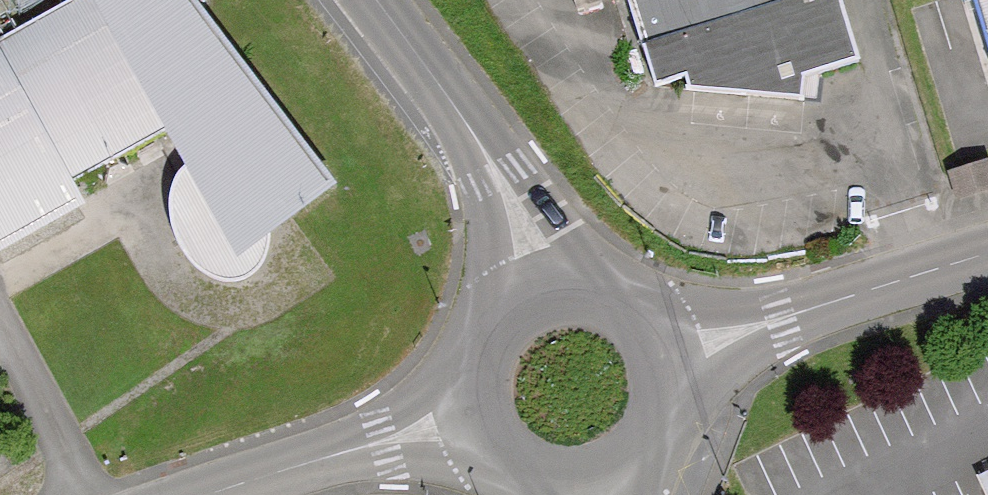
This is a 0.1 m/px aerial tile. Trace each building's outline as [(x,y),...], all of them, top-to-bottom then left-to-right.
[(66,181),(172,122),(191,156),(186,158),(181,161),(176,165),(172,170),(169,175),(167,182),(166,188),(167,195),(167,201),(168,208),(170,214),(171,220),(173,226),(175,232),(178,237),(180,243),(183,248),(186,253),(190,258),(194,262),(199,266),(204,270),(210,272),(215,274),(221,275),(227,276),(233,275),(239,274),(244,273),(250,269),(255,264),(259,258),(262,253),(266,247),(267,240),(269,234),(269,228),(269,221),(268,216),(267,210),(265,206),(263,203),(261,200),(278,198),(287,209),(329,178),(193,1),(195,0),(60,0),(0,33),(0,241),(76,198),(66,181)] [(653,88),(683,79),(687,91),(803,101),(804,79),(860,61),(841,0),(626,0),(653,88)]
